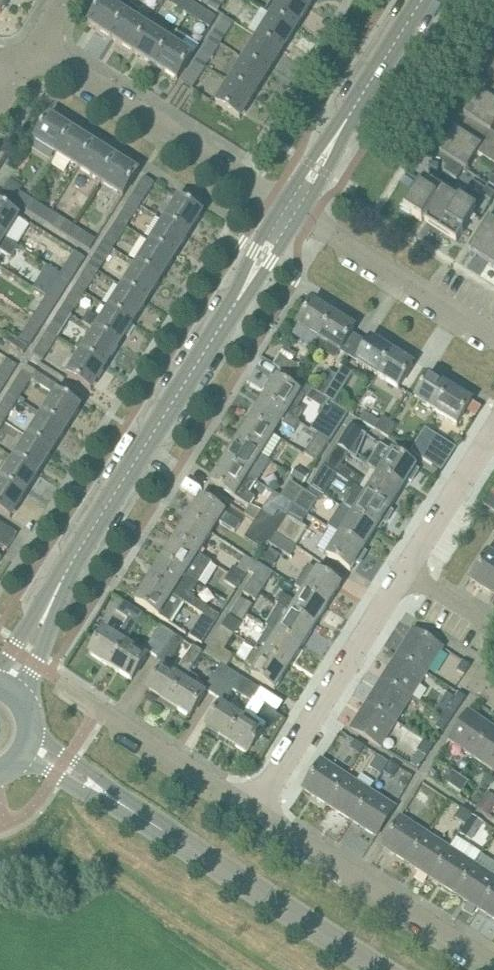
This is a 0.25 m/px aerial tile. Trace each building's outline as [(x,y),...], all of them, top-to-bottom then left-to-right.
[(0,14),(9,0),(0,0),(0,14)] [(111,37),(126,13),(105,0),(103,0),(88,23),(111,37)] [(188,13),(194,4),(188,0),(167,0),(188,13)] [(208,5),(218,11),(225,0),(211,0),(208,5)] [(272,15),(296,30),(310,8),(297,0),(281,0),(278,6),(271,2),(265,11),(272,15)] [(310,8),(315,0),(297,0),(310,8)] [(194,4),(188,13),(211,28),(217,18),(194,4)] [(111,37),(133,51),(148,27),(135,19),(141,11),(132,5),(126,13),(111,37)] [(272,15),(258,37),(282,52),(296,30),(272,15)] [(225,16),(211,38),(220,44),(234,22),(225,16)] [(133,51),(155,65),(170,41),(148,27),(133,51)] [(170,41),(155,65),(178,79),(193,55),(181,48),(187,37),(177,31),(170,41)] [(258,37),(244,59),(268,75),(282,52),(258,37)] [(211,38),(197,61),(206,67),(220,44),(211,38)] [(232,78),(230,82),(254,97),(268,75),(244,59),(236,54),(224,74),(232,78)] [(206,67),(197,61),(183,83),(192,89),(206,67)] [(254,97),(230,82),(216,104),(240,119),(254,97)] [(483,95),(493,102),(493,82),(491,86),(489,85),(483,95)] [(464,116),(469,119),(492,133),(492,132),(493,129),(493,102),(483,95),(479,92),(473,102),(464,116)] [(34,140),(57,154),(72,130),(50,116),(34,140)] [(458,132),(482,148),(479,153),(493,164),(493,133),(492,132),(492,133),(469,119),(467,124),(465,123),(458,132)] [(57,154),(79,168),(94,144),(72,130),(57,154)] [(448,140),(440,154),(450,160),(457,165),(463,169),(467,171),(479,153),(482,148),(458,132),(455,130),(448,140)] [(79,168),(101,182),(116,158),(94,144),(79,168)] [(116,158),(101,182),(123,196),(139,172),(116,158)] [(450,176),(457,165),(450,160),(443,171),(450,176)] [(457,165),(450,176),(456,180),(463,169),(457,165)] [(145,177),(131,199),(141,205),(155,183),(145,177)] [(422,221),(423,219),(442,189),(425,178),(404,210),(422,221)] [(1,193),(23,207),(29,197),(7,183),(1,193)] [(493,197),(493,193),(486,188),(482,195),(491,201),(493,197)] [(460,200),(442,189),(423,219),(441,230),(460,200)] [(23,207),(46,221),(52,211),(29,197),(23,207)] [(165,220),(189,235),(203,213),(179,198),(165,220)] [(131,199),(117,221),(127,227),(141,205),(131,199)] [(458,241),(477,211),(460,200),(441,230),(458,241)] [(5,239),(19,216),(0,204),(0,235),(5,239)] [(46,221),(68,235),(74,225),(52,211),(46,221)] [(493,252),(493,222),(490,219),(469,251),(477,256),(478,254),(488,261),(493,252)] [(151,242),(175,257),(189,235),(165,220),(151,242)] [(117,221),(103,243),(113,249),(127,227),(117,221)] [(74,225),(68,235),(90,249),(96,239),(74,225)] [(11,258),(18,247),(5,239),(0,235),(0,251),(11,258)] [(137,264),(161,280),(175,257),(151,242),(137,264)] [(103,243),(89,265),(99,271),(113,249),(103,243)] [(74,251),(60,273),(71,280),(84,258),(74,251)] [(123,287),(147,302),(161,280),(137,264),(123,287)] [(89,265),(75,288),(85,294),(99,271),(89,265)] [(60,273),(46,295),(56,302),(71,280),(60,273)] [(109,309),(133,324),(147,302),(123,287),(109,309)] [(75,288),(61,310),(71,316),(85,294),(75,288)] [(46,295),(32,318),(42,324),(56,302),(46,295)] [(292,335),(313,347),(334,315),(313,302),(298,325),(292,335)] [(95,331),(119,346),(133,324),(109,309),(102,320),(89,312),(82,322),(95,331)] [(61,310),(48,332),(57,338),(71,316),(61,310)] [(334,315),(313,347),(335,360),(355,328),(334,315)] [(32,318),(18,340),(28,347),(42,324),(32,318)] [(81,352),(81,353),(105,368),(119,346),(95,331),(88,342),(82,338),(75,349),(81,352)] [(57,338),(48,332),(33,354),(43,360),(57,338)] [(28,347),(18,340),(8,334),(4,340),(24,353),(28,347)] [(356,362),(377,375),(392,352),(371,338),(359,358),(356,362)] [(392,352),(377,375),(399,389),(413,365),(392,352)] [(105,368),(81,353),(67,375),(91,390),(105,368)] [(280,355),(273,365),(290,375),(294,377),(300,367),(280,355)] [(0,370),(0,386),(2,388),(17,365),(7,359),(0,370)] [(27,365),(9,393),(19,399),(31,380),(51,392),(56,384),(36,372),(27,365)] [(337,376),(324,396),(334,403),(353,373),(342,367),(337,376)] [(317,392),(324,396),(337,376),(330,372),(317,392)] [(290,375),(285,384),(293,389),(300,394),(305,397),(307,398),(311,390),(312,389),(294,377),(290,375)] [(415,399),(436,412),(451,388),(430,375),(415,399)] [(276,379),(263,400),(298,422),(303,412),(298,409),(305,397),(300,394),(293,389),(285,384),(276,379)] [(451,388),(436,412),(457,425),(472,402),(451,388)] [(56,392),(42,414),(67,429),(81,407),(56,392)] [(0,407),(0,418),(5,421),(8,415),(17,421),(27,406),(18,400),(19,399),(9,393),(0,407)] [(263,400),(250,420),(274,435),(281,423),(295,432),(301,423),(298,422),(263,400)] [(318,434),(331,442),(348,414),(328,401),(319,414),(320,414),(311,430),(318,434)] [(359,420),(381,433),(389,420),(383,416),(380,421),(364,412),(359,420)] [(42,414),(28,436),(53,452),(67,429),(42,414)] [(250,420),(237,440),(261,456),(274,435),(250,420)] [(389,420),(381,433),(390,438),(398,425),(389,420)] [(350,425),(337,446),(349,454),(362,433),(350,425)] [(318,434),(304,457),(317,465),(331,442),(318,434)] [(28,436),(15,459),(39,474),(53,452),(28,436)] [(411,452),(415,454),(432,465),(440,452),(419,439),(411,452)] [(237,440),(224,461),(256,482),(257,482),(270,462),(261,456),(237,440)] [(349,454),(337,446),(324,467),(336,475),(358,489),(364,480),(342,466),(349,454)] [(375,457),(369,467),(379,473),(403,488),(408,480),(412,482),(419,470),(415,468),(416,467),(399,456),(392,452),(385,464),(375,457)] [(15,459),(1,481),(25,496),(39,474),(15,459)] [(256,482),(224,461),(211,482),(250,507),(256,498),(249,493),(256,482)] [(324,467),(311,487),(323,495),(336,475),(324,467)] [(292,476),(304,484),(309,476),(297,468),(292,476)] [(379,473),(366,493),(390,509),(403,488),(379,473)] [(1,481),(0,482),(0,511),(11,518),(25,496),(1,481)] [(281,496),(294,505),(304,490),(291,482),(281,496)] [(304,490),(294,505),(309,514),(318,500),(320,501),(323,495),(311,487),(307,492),(304,490)] [(366,493),(353,514),(377,529),(382,521),(386,524),(394,511),(390,509),(366,493)] [(493,510),(493,496),(490,493),(484,503),(493,510)] [(188,519),(211,534),(219,522),(235,533),(241,523),(201,498),(188,519)] [(328,527),(340,535),(364,550),(377,529),(353,514),(341,507),(328,527)] [(262,511),(255,522),(275,534),(287,515),(280,511),(275,519),(262,511)] [(287,515),(275,534),(296,547),(308,529),(287,515)] [(175,540),(198,554),(211,534),(188,519),(175,540)] [(268,543),(269,544),(275,534),(255,522),(245,539),(263,550),(268,543)] [(8,550),(17,534),(0,523),(0,545),(8,550)] [(275,534),(269,544),(290,557),(296,547),(275,534)] [(340,535),(327,556),(351,571),(353,566),(356,568),(360,562),(364,555),(362,553),(364,550),(340,535)] [(162,560),(185,575),(199,584),(212,563),(198,554),(175,540),(162,560)] [(493,595),(493,553),(489,549),(470,579),(493,595)] [(234,566),(229,574),(242,582),(248,572),(251,573),(257,563),(247,556),(238,569),(234,566)] [(183,602),(203,615),(216,623),(220,616),(194,599),(195,598),(178,587),(185,575),(162,560),(149,581),(183,602)] [(302,575),(296,586),(304,592),(327,607),(341,586),(324,575),(317,571),(309,566),(302,575)] [(242,582),(229,574),(224,581),(237,590),(242,582)] [(253,579),(248,586),(261,594),(265,587),(253,579)] [(169,623),(183,602),(149,581),(135,602),(169,623)] [(261,594),(248,586),(243,593),(256,601),(261,594)] [(282,594),(276,603),(314,628),(327,607),(304,592),(297,604),(282,594)] [(240,597),(234,606),(248,614),(253,606),(240,597)] [(222,598),(218,605),(225,609),(229,603),(222,598)] [(129,620),(137,625),(143,615),(123,602),(117,612),(129,620)] [(279,605),(266,626),(301,648),(314,628),(276,603),(279,605)] [(248,614),(234,606),(230,613),(243,622),(248,614)] [(216,623),(203,615),(190,636),(202,644),(216,623)] [(231,616),(223,627),(234,635),(242,623),(231,616)] [(105,631),(90,654),(111,667),(126,644),(138,626),(137,625),(129,620),(117,638),(105,631)] [(145,651),(157,658),(173,634),(160,626),(145,651)] [(269,628),(256,648),(288,669),(301,648),(266,626),(269,628)] [(223,664),(222,665),(227,667),(234,656),(224,650),(234,635),(223,627),(207,653),(223,664)] [(413,629),(397,654),(427,673),(443,648),(413,629)] [(173,634),(157,658),(168,665),(184,641),(173,634)] [(126,644),(111,667),(132,681),(147,657),(126,644)] [(169,704),(185,680),(202,653),(193,647),(176,674),(163,667),(148,691),(169,704)] [(288,669),(256,648),(246,665),(254,670),(251,675),(275,690),(288,669)] [(397,654),(382,679),(412,698),(427,673),(397,654)] [(463,661),(456,671),(464,676),(471,666),(463,661)] [(207,689),(216,695),(231,671),(226,668),(227,667),(222,665),(207,689)] [(235,690),(253,701),(260,689),(231,671),(216,695),(227,702),(235,690)] [(382,679),(366,703),(396,722),(412,698),(382,679)] [(185,680),(169,704),(190,718),(206,693),(185,680)] [(243,717),(227,741),(248,755),(255,745),(256,746),(258,742),(257,741),(266,726),(255,719),(263,705),(275,713),(281,703),(260,689),(253,701),(254,702),(244,717),(243,717)] [(458,691),(453,699),(460,704),(466,696),(458,691)] [(206,728),(227,741),(243,717),(222,703),(206,728)] [(396,722),(366,703),(351,728),(381,747),(396,722)] [(449,741),(473,757),(493,727),(469,711),(449,741)] [(442,717),(435,726),(443,731),(449,721),(442,717)] [(493,771),(493,728),(493,727),(473,757),(493,771)] [(424,740),(417,750),(426,756),(428,753),(432,747),(433,746),(424,740)] [(355,741),(351,749),(360,755),(365,747),(355,741)] [(378,755),(369,769),(381,776),(389,762),(378,755)] [(303,789),(327,805),(347,775),(322,759),(303,789)] [(433,774),(452,787),(460,776),(446,766),(443,769),(439,766),(433,774)] [(402,771),(395,782),(406,789),(413,777),(402,771)] [(327,805),(352,821),(371,791),(347,775),(327,805)] [(460,776),(452,787),(461,794),(469,783),(460,776)] [(420,789),(415,797),(426,804),(431,795),(420,789)] [(371,791),(352,821),(376,837),(396,807),(371,791)] [(462,809),(456,818),(466,824),(472,815),(462,809)] [(465,827),(460,834),(471,841),(479,828),(483,822),(472,815),(466,824),(465,827)] [(382,847),(406,862),(426,833),(401,817),(382,847)] [(406,862),(431,878),(450,848),(426,833),(406,862)] [(431,878),(455,894),(474,864),(450,848),(431,878)] [(479,910),(493,887),(493,877),(474,864),(455,894),(479,910)] [(493,919),(493,887),(479,910),(493,919)]
